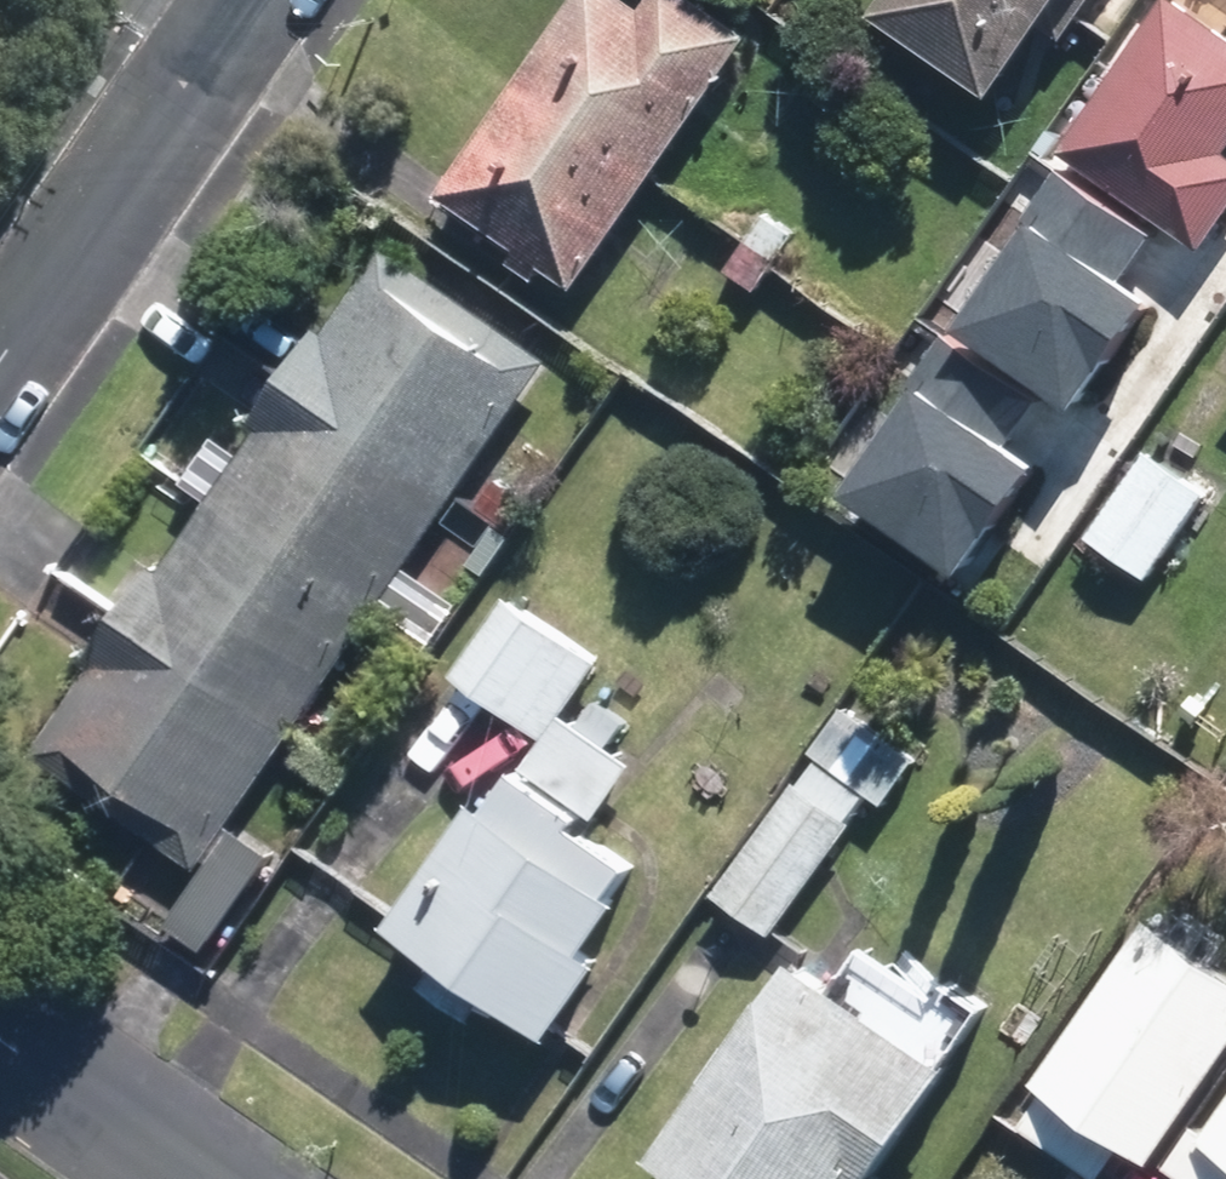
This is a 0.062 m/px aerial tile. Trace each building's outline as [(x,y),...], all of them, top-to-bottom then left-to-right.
[(655,157),(754,16),(732,0),(561,0),(519,62),(655,157)] [(985,57),(1024,0),(902,0),(985,57)] [(1058,10),(1065,0),(1042,0),(1058,10)] [(1066,125),(1209,224),(1225,199),(1225,2),(1224,0),(1154,0),(1066,125)] [(580,269),(655,157),(519,62),(442,173),(580,269)] [(1048,211),(977,308),(1096,394),(1173,288),(1135,260),(1165,219),(1074,153),(1037,203),(1048,211)] [(749,222),(776,242),(795,214),(768,193),(749,222)] [(290,357),(458,473),(551,336),(383,222),(290,357)] [(757,268),(776,242),(749,222),(728,250),(757,268)] [(931,370),(860,467),(979,553),(1056,447),(1018,420),(1048,379),(957,313),(920,363),(931,370)] [(207,477),(375,593),(458,473),(290,357),(207,477)] [(1211,467),(1152,424),(1091,511),(1149,553),(1211,467)] [(537,495),(501,469),(482,498),(518,522),(537,495)] [(126,596),(294,712),(375,593),(207,477),(126,596)] [(599,810),(636,757),(566,709),(605,654),(508,588),(453,666),(544,728),(524,758),(522,757),(494,797),(481,788),(393,916),(448,953),(433,976),(480,1007),(495,986),(553,1026),(607,950),(592,939),(626,889),(618,884),(637,855),(580,817),(589,803),(599,810)] [(199,848),(294,712),(126,596),(31,732),(199,848)] [(1209,681),(1190,710),(1218,728),(1225,716),(1225,692),(1209,681)] [(888,780),(919,737),(849,686),(816,729),(824,734),(804,761),(802,759),(719,870),(776,911),(857,799),(853,795),(872,769),(888,780)] [(236,820),(171,915),(211,943),(276,845),(236,820)] [(1225,1035),(1225,941),(1154,891),(1038,1057),(1050,1066),(1024,1103),(1101,1157),(1128,1119),(1155,1138),(1225,1035)] [(670,1129),(743,1178),(838,1178),(858,1151),(876,1163),(961,1039),(803,933),(670,1129)] [(1210,1107),(1199,1099),(1168,1144),(1219,1178),(1225,1178),(1225,1084),(1210,1107)]
